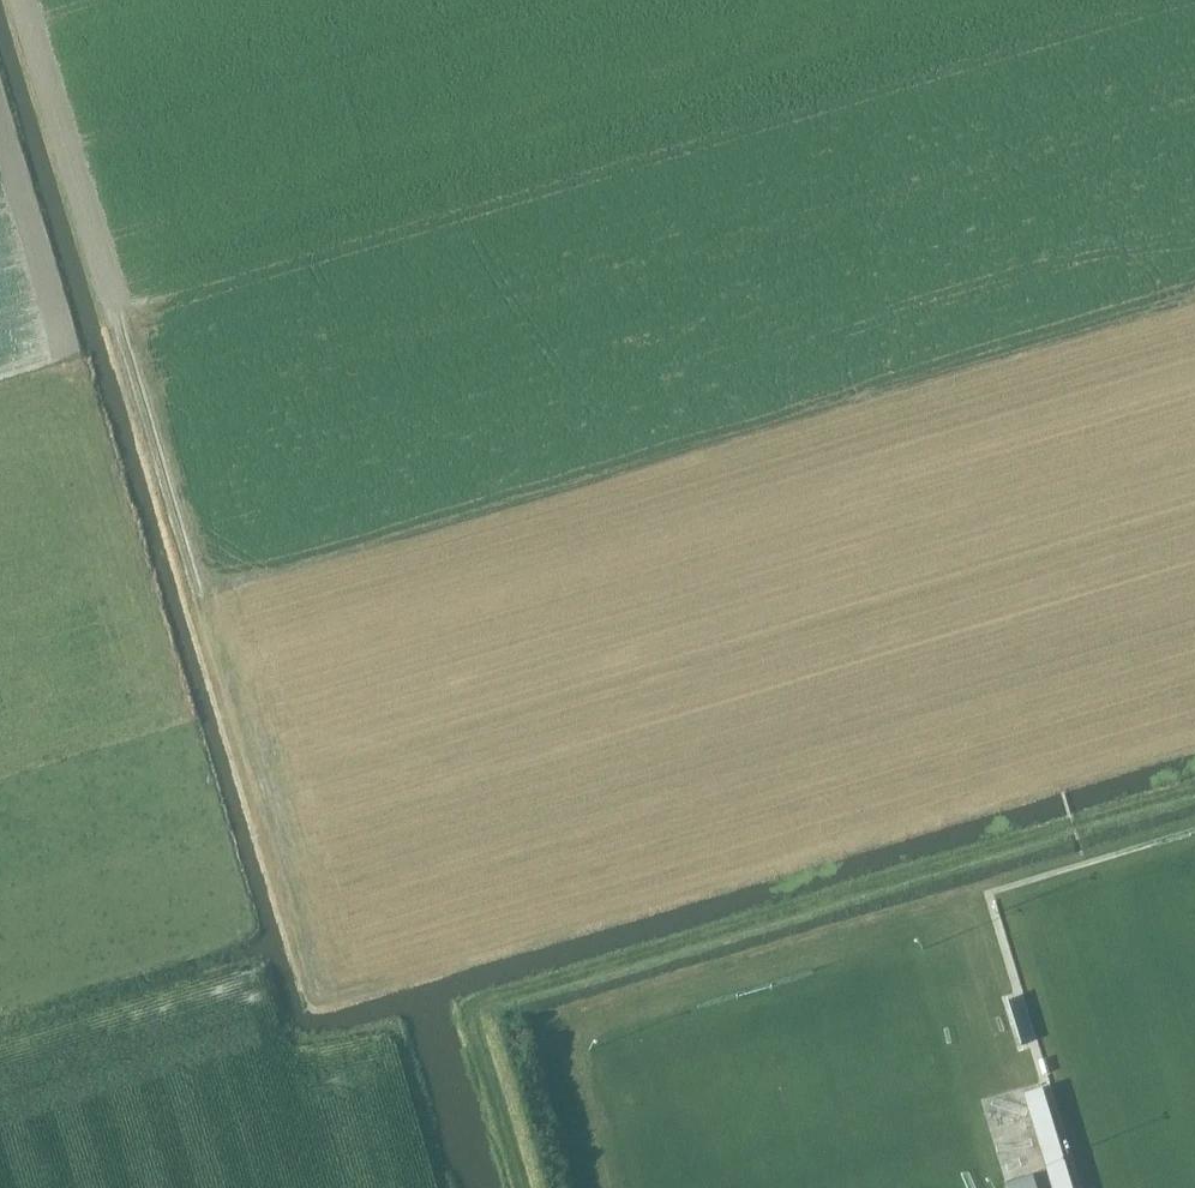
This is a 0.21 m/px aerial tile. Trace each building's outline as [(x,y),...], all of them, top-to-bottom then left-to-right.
[(1034,1175),(1007,1184),(1009,1187),(1038,1187),(1034,1175)]
